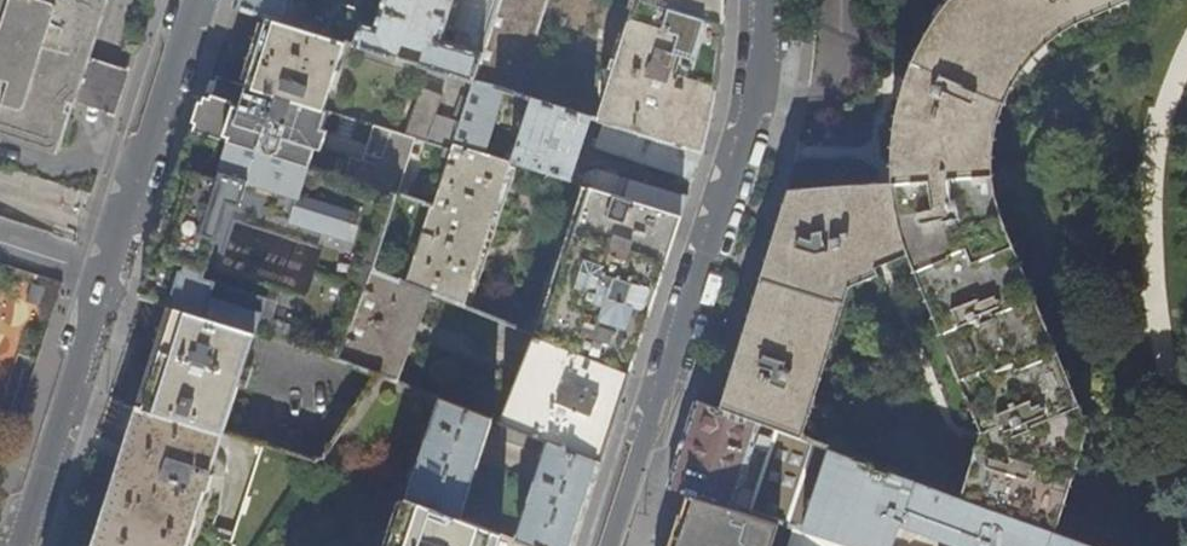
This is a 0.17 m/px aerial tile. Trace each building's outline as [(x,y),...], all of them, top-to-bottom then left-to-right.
[(40,140),(54,96),(64,99),(71,78),(77,57),(66,54),(82,0),(0,0),(0,128),(40,140)] [(233,6),(267,17),(284,22),(291,0),(235,0),(233,6)] [(373,26),(360,24),(364,8),(342,1),(331,37),(344,41),(395,56),(398,44),(421,52),(418,64),(471,80),(479,53),(439,41),(452,0),(381,0),(373,26)] [(479,53),(471,80),(501,90),(515,94),(545,0),(496,0),(479,53)] [(724,23),(648,0),(633,0),(596,119),(602,121),(702,152),(703,153),(703,150),(710,124),(717,89),(724,25),(724,23)] [(724,23),(724,5),(724,0),(648,0),(724,23)] [(802,440),(850,287),(879,275),(876,267),(908,254),(980,430),(960,497),(1051,531),(1055,532),(1088,426),(1001,214),(994,187),(992,159),(997,124),(1006,98),(1027,62),(1053,37),(1098,11),(1128,0),(950,0),(947,4),(919,45),(899,99),(892,140),(891,160),(892,181),(788,189),(782,208),(766,261),(752,303),(735,361),(720,409),(802,440)] [(331,37),(284,22),(267,17),(259,43),(246,85),(323,109),(344,41),(331,37)] [(201,106),(193,131),(310,167),(328,111),(323,109),(246,85),(216,75),(209,97),(204,96),(201,106)] [(482,153),(501,90),(471,80),(450,144),(482,153)] [(417,89),(402,135),(416,139),(424,141),(439,97),(417,89)] [(502,159),(509,162),(579,184),(681,215),(688,196),(594,169),(578,175),(570,173),(588,117),(530,99),(512,154),(504,152),(502,159)] [(692,182),(702,152),(602,121),(593,147),(676,173),(675,176),(687,180),(692,182)] [(402,135),(374,126),(363,163),(351,159),(345,178),(396,193),(398,194),(416,139),(402,135)] [(163,224),(149,268),(140,296),(176,307),(255,333),(338,359),(369,270),(396,193),(345,178),(310,167),(193,131),(183,161),(163,224)] [(450,144),(406,284),(424,292),(464,307),(509,162),(502,159),(482,153),(450,144)] [(682,216),(681,215),(579,184),(532,333),(631,371),(641,340),(669,255),(682,216)] [(406,284),(369,270),(338,359),(389,379),(424,292),(406,284)] [(255,333),(176,307),(161,355),(144,408),(223,432),(255,333)] [(619,408),(631,371),(532,333),(496,319),(484,349),(509,360),(512,354),(530,361),(505,424),(536,436),(548,441),(600,461),(601,460),(602,460),(619,408)] [(338,359),(255,333),(223,432),(318,468),(389,379),(338,359)] [(438,398),(406,496),(459,517),(491,418),(438,398)] [(802,440),(720,409),(696,401),(681,447),(668,486),(687,491),(781,522),(855,545),(1056,545),(1047,543),(1051,531),(960,497),(802,440)] [(223,432),(144,408),(130,451),(104,533),(100,545),(186,545),(223,432)] [(533,444),(536,436),(505,424),(503,423),(499,432),(504,442),(524,449),(533,444)] [(600,461),(548,441),(514,538),(534,545),(573,545),(585,507),(600,461)] [(687,491),(671,541),(669,545),(773,545),(781,522),(687,491)] [(501,533),(459,517),(406,496),(390,545),(496,545),(501,533)] [(514,538),(501,533),(496,545),(534,545),(514,538)]
